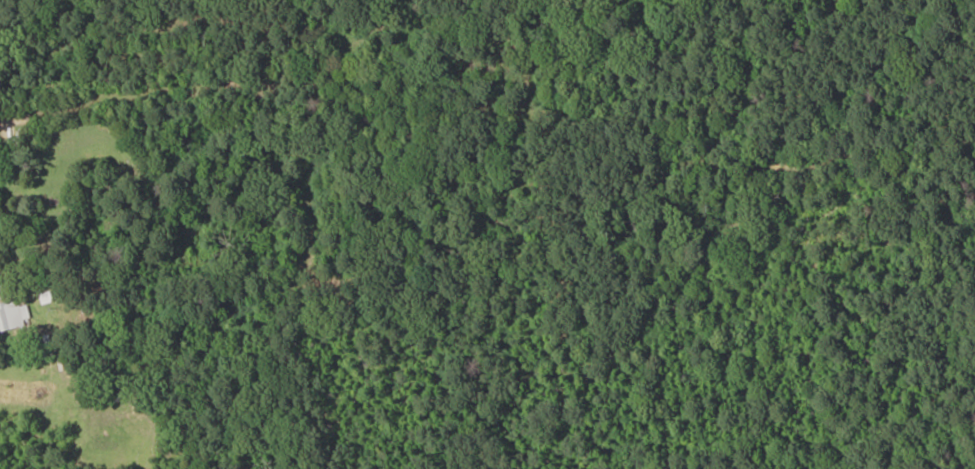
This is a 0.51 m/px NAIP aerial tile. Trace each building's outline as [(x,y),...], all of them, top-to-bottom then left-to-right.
[(32,325),(26,299),(0,305),(0,332),(32,325)]
